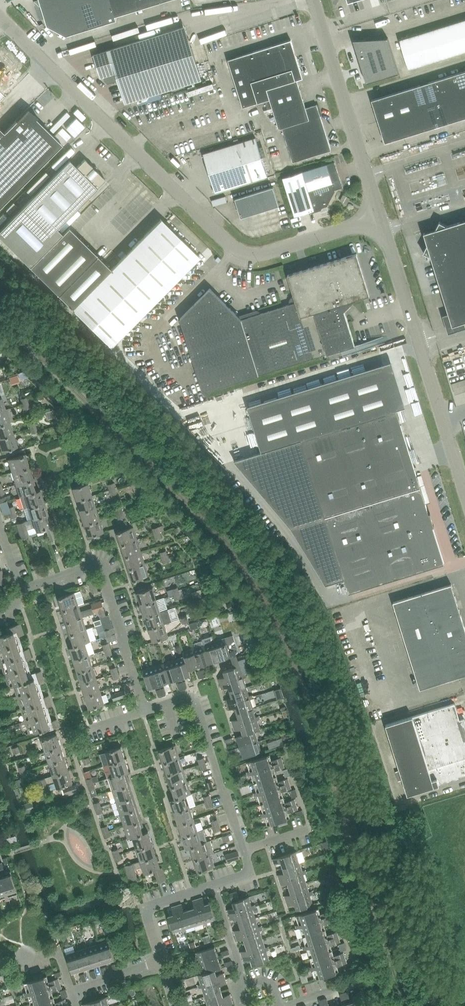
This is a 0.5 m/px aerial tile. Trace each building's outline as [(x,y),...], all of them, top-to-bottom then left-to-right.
[(47,26),(67,36),(117,20),(116,16),(168,0),(40,0),(47,26)] [(409,70),(464,53),(464,19),(399,40),(409,70)] [(189,37),(143,52),(139,40),(93,55),(101,77),(103,77),(105,80),(108,84),(118,81),(125,104),(202,80),(189,37)] [(366,39),(353,40),(359,57),(358,57),(358,58),(366,83),(399,73),(388,38),(366,39)] [(303,78),(291,40),(228,59),(243,107),(265,100),(268,109),(273,108),(279,129),(282,128),(293,162),(331,150),(317,105),(306,108),(297,80),(303,78)] [(71,71),(78,77),(81,74),(75,68),(71,71)] [(378,121),(385,143),(464,118),(464,71),(372,100),(378,121)] [(87,79),(83,83),(97,96),(100,92),(87,79)] [(191,90),(216,83),(215,79),(190,85),(191,90)] [(0,129),(0,208),(62,145),(36,119),(38,117),(36,115),(28,109),(27,110),(4,133),(0,129)] [(215,192),(268,176),(256,138),(203,154),(215,192)] [(0,230),(0,237),(58,295),(97,256),(69,227),(62,234),(57,228),(105,179),(85,159),(77,167),(69,160),(0,230)] [(295,216),(327,206),(335,191),(335,190),(343,187),(335,162),(303,172),(302,172),(283,178),(295,216)] [(414,184),(423,184),(423,176),(413,177),(414,184)] [(235,199),(241,218),(279,206),(274,187),(235,199)] [(347,204),(349,200),(350,198),(343,195),(340,201),(347,204)] [(161,219),(72,308),(111,346),(199,257),(161,219)] [(424,253),(431,257),(453,326),(464,322),(464,220),(447,226),(440,222),(436,229),(424,233),(428,245),(424,253)] [(357,254),(288,275),(296,302),(242,319),(210,288),(181,318),(203,392),(355,345),(344,311),(355,300),(370,295),(357,254)] [(381,365),(382,368),(251,409),(250,406),(248,407),(262,452),(301,440),(302,440),(349,593),(428,568),(428,569),(445,563),(383,365),(381,365)] [(451,383),(455,394),(464,391),(464,379),(451,383)] [(6,410),(0,411),(0,425),(9,422),(13,420),(9,408),(6,410)] [(13,434),(9,422),(0,425),(0,438),(13,434)] [(13,434),(0,438),(0,445),(2,451),(8,449),(9,449),(11,448),(17,446),(13,434)] [(12,472),(29,467),(25,454),(22,455),(19,456),(8,460),(12,472)] [(12,472),(16,484),(33,479),(29,467),(12,472)] [(20,497),(25,495),(37,491),(37,490),(33,479),(16,484),(20,497)] [(73,488),(77,500),(93,495),(89,483),(82,485),(80,485),(80,486),(73,488)] [(24,508),(29,507),(44,502),(40,490),(37,490),(37,491),(25,495),(20,497),(24,508)] [(77,500),(81,512),(97,507),(93,495),(77,500)] [(44,502),(29,507),(32,519),(48,514),(44,502)] [(100,519),(97,507),(81,512),(85,524),(100,519)] [(53,526),(52,526),(48,514),(32,519),(17,524),(21,538),(29,536),(27,529),(28,527),(32,525),(35,527),(36,532),(46,529),(50,540),(58,538),(53,526)] [(98,534),(104,532),(100,519),(85,524),(89,537),(96,535),(98,534)] [(137,539),(133,527),(122,531),(122,530),(119,531),(120,531),(116,532),(120,545),(137,539)] [(141,551),(137,539),(120,545),(124,557),(141,551)] [(124,557),(128,569),(145,563),(141,551),(124,557)] [(149,576),(145,563),(128,569),(132,581),(135,580),(138,580),(149,576)] [(94,580),(89,581),(93,593),(98,592),(94,580)] [(222,582),(216,586),(220,591),(225,588),(222,582)] [(452,584),(394,602),(420,689),(464,675),(464,627),(452,584)] [(141,605),(157,600),(153,587),(146,590),(146,589),(144,590),(137,592),(141,605)] [(61,611),(79,605),(84,603),(80,591),(63,596),(61,597),(57,598),(61,611)] [(142,612),(144,612),(145,617),(161,612),(157,600),(141,605),(140,606),(139,607),(140,612),(142,612)] [(233,601),(227,605),(230,610),(236,606),(233,601)] [(97,612),(99,612),(104,610),(102,602),(94,605),(97,612)] [(61,611),(65,623),(83,617),(79,605),(61,611)] [(161,612),(145,617),(149,629),(164,624),(161,612)] [(83,617),(65,623),(69,635),(86,629),(83,617)] [(196,621),(189,623),(190,624),(191,629),(198,627),(196,621)] [(5,673),(1,674),(2,678),(6,677),(9,687),(14,686),(17,696),(14,697),(15,700),(18,699),(25,720),(22,721),(23,724),(26,723),(29,733),(26,734),(26,735),(41,730),(41,731),(44,730),(54,726),(54,728),(59,727),(57,719),(49,722),(44,708),(52,705),(49,695),(41,698),(39,691),(36,684),(44,682),(41,671),(28,675),(24,661),(32,659),(28,649),(20,651),(16,637),(24,635),(20,624),(7,628),(8,634),(5,634),(5,635),(0,636),(0,659),(5,673)] [(103,624),(97,626),(100,638),(106,636),(105,631),(103,624)] [(168,636),(164,624),(149,629),(153,641),(160,639),(162,639),(162,638),(168,636)] [(69,635),(73,646),(73,647),(85,643),(90,642),(86,629),(69,635)] [(179,629),(170,630),(172,645),(182,644),(179,629)] [(256,637),(245,641),(249,652),(259,649),(256,637)] [(204,645),(210,663),(220,659),(214,638),(212,639),(213,642),(204,645)] [(231,656),(236,654),(235,649),(229,651),(225,638),(216,641),(215,638),(214,638),(220,659),(231,656)] [(89,655),(85,643),(73,647),(73,646),(70,647),(74,660),(89,655)] [(189,670),(189,669),(199,666),(193,645),(191,646),(192,648),(183,651),(184,656),(185,656),(189,670)] [(210,663),(204,645),(195,647),(194,645),(193,645),(199,666),(210,663)] [(89,655),(74,660),(78,672),(93,667),(89,655)] [(189,669),(189,670),(185,656),(184,656),(176,659),(175,656),(173,657),(180,678),(191,675),(189,669)] [(180,678),(173,657),(172,657),(173,660),(164,663),(170,681),(180,678)] [(219,679),(220,684),(246,676),(246,674),(243,675),(238,661),(233,662),(235,667),(223,671),(225,677),(219,679)] [(170,681),(164,663),(155,666),(154,663),(152,664),(159,685),(170,681)] [(148,688),(159,685),(152,664),(151,664),(152,667),(143,670),(148,688)] [(82,684),(97,679),(93,667),(78,672),(82,684)] [(230,692),(247,687),(244,678),(247,677),(246,676),(220,684),(222,689),(228,687),(230,692)] [(249,681),(250,686),(261,684),(259,678),(249,681)] [(85,696),(101,691),(97,679),(82,684),(85,696)] [(253,696),(252,695),(249,696),(247,687),(230,692),(232,698),(225,700),(227,705),(253,696)] [(280,688),(274,690),(277,699),(283,697),(280,688)] [(114,700),(126,697),(124,691),(124,690),(112,694),(114,700)] [(105,703),(101,691),(85,696),(89,708),(96,706),(98,706),(98,705),(105,703)] [(237,713),(253,708),(251,699),(253,698),(253,696),(227,705),(228,710),(235,708),(237,713)] [(455,703),(386,724),(408,795),(464,777),(464,720),(464,718),(460,719),(455,703)] [(253,708),(237,713),(239,719),(232,721),(234,726),(259,717),(259,716),(256,717),(253,708)] [(259,717),(234,726),(235,731),(242,729),(243,734),(244,734),(258,730),(260,729),(257,720),(260,719),(259,717)] [(258,730),(244,734),(243,734),(237,736),(240,747),(258,741),(255,732),(258,731),(258,730)] [(61,746),(57,734),(50,736),(48,736),(48,737),(42,739),(46,751),(61,746)] [(240,747),(243,757),(262,752),(259,743),(262,742),(261,740),(258,741),(240,747)] [(180,757),(176,745),(164,748),(162,749),(158,750),(162,763),(180,757)] [(49,763),(65,758),(61,746),(46,751),(49,763)] [(125,759),(121,747),(115,749),(115,748),(112,749),(106,751),(110,764),(125,759)] [(247,772),(248,774),(283,762),(281,757),(272,760),(270,755),(247,762),(250,771),(247,772)] [(166,774),(183,769),(180,757),(162,763),(166,774)] [(65,758),(49,763),(53,775),(69,771),(65,758)] [(126,772),(126,773),(129,772),(125,759),(110,764),(112,771),(110,771),(108,775),(109,777),(114,776),(126,772)] [(254,783),(277,776),(275,771),(284,768),(283,762),(248,774),(248,775),(251,774),(254,783)] [(170,787),(187,781),(183,769),(166,774),(170,787)] [(78,792),(76,785),(75,785),(73,786),(72,783),(73,783),(69,771),(53,775),(38,780),(42,795),(58,790),(57,788),(63,786),(66,796),(78,792)] [(126,772),(114,776),(109,777),(113,790),(130,784),(126,773),(126,772)] [(254,794),(289,783),(288,778),(278,781),(277,776),(254,783),(257,792),(254,793),(254,794)] [(191,793),(187,781),(170,787),(174,799),(191,793)] [(261,804),(283,797),(282,791),(291,789),(289,783),(254,794),(255,796),(258,795),(261,804)] [(116,802),(134,796),(130,784),(113,790),(116,802)] [(190,807),(195,806),(191,793),(174,799),(171,800),(175,812),(190,807)] [(120,814),(138,808),(134,796),(116,802),(120,814)] [(283,797),(261,804),(263,813),(261,814),(261,815),(296,804),(294,799),(285,802),(283,797)] [(33,803),(23,806),(25,813),(35,810),(33,803)] [(298,809),(296,804),(261,815),(262,817),(264,816),(267,825),(278,822),(279,826),(288,823),(287,819),(290,818),(288,812),(298,809)] [(190,807),(175,812),(179,824),(194,819),(190,807)] [(124,826),(141,820),(138,808),(120,814),(124,826)] [(198,831),(194,819),(179,824),(182,836),(198,831)] [(145,833),(145,832),(141,820),(124,826),(128,838),(133,837),(145,833)] [(207,841),(204,830),(198,831),(182,836),(186,849),(190,848),(189,847),(202,843),(207,841)] [(137,849),(152,844),(148,831),(145,832),(145,833),(133,837),(137,849)] [(193,860),(211,854),(215,853),(211,840),(207,841),(202,843),(189,847),(190,848),(193,860)] [(152,844),(137,849),(141,861),(156,856),(152,844)] [(281,862),(283,867),(300,862),(297,853),(300,852),(299,850),(273,859),(275,864),(281,862)] [(228,862),(240,858),(237,851),(226,855),(228,862)] [(215,866),(211,854),(193,860),(197,872),(201,871),(203,870),(215,866)] [(141,861),(125,866),(130,880),(137,878),(135,871),(136,868),(141,867),(143,868),(145,873),(155,870),(159,882),(166,880),(162,867),(160,868),(156,856),(141,861)] [(300,862),(283,867),(285,873),(278,875),(280,880),(306,871),(305,870),(302,871),(300,862)] [(0,864),(0,874),(8,900),(10,899),(9,897),(18,894),(11,871),(5,873),(2,863),(0,864)] [(306,871),(280,880),(281,885),(288,883),(290,888),(306,883),(304,874),(306,873),(306,871)] [(6,898),(7,900),(8,900),(0,874),(0,899),(6,898)] [(309,892),(306,883),(290,888),(292,894),(285,896),(287,901),(313,892),(312,891),(309,892)] [(237,891),(230,894),(232,902),(240,899),(237,891)] [(313,892),(287,901),(288,906),(295,904),(297,909),(313,904),(310,895),(313,894),(313,892)] [(255,906),(255,905),(252,906),(249,896),(240,899),(232,902),(234,907),(228,909),(229,915),(255,906)] [(203,898),(198,899),(206,925),(208,925),(207,922),(216,919),(211,902),(205,904),(203,898)] [(196,928),(201,927),(206,925),(198,899),(193,901),(195,908),(189,909),(195,926),(196,928)] [(186,929),(195,926),(189,909),(184,911),(182,904),(177,906),(185,932),(187,931),(186,929)] [(185,932),(177,906),(172,908),(174,914),(168,916),(174,932),(183,930),(184,932),(185,932)] [(229,915),(231,920),(237,918),(239,923),(256,918),(253,909),(256,908),(255,906),(229,915)] [(299,924),(296,925),(297,927),(332,916),(330,911),(321,914),(319,908),(296,915),(299,924)] [(300,928),(303,937),(326,929),(324,924),(333,921),(332,916),(297,927),(297,929),(300,928)] [(256,918),(239,923),(241,928),(234,930),(236,936),(262,927),(261,926),(259,926),(256,918)] [(236,936),(238,941),(244,939),(246,944),(262,939),(260,930),(262,929),(262,927),(236,936)] [(303,948),(329,940),(338,937),(337,932),(327,935),(326,929),(303,937),(306,945),(303,946),(303,948)] [(329,940),(303,948),(304,950),(307,949),(310,957),(332,950),(331,945),(340,942),(338,937),(329,940)] [(98,944),(104,962),(115,959),(108,938),(106,938),(107,941),(98,944)] [(262,939),(246,944),(248,949),(241,951),(243,956),(269,948),(268,947),(265,947),(262,939)] [(88,947),(93,966),(104,962),(98,944),(97,941),(95,942),(96,945),(88,947)] [(86,948),(77,951),(83,969),(93,966),(88,947),(87,945),(85,945),(86,948)] [(197,964),(200,963),(218,957),(215,946),(197,952),(199,961),(197,962),(197,964)] [(66,954),(72,973),(83,969),(77,951),(76,948),(74,949),(75,951),(66,954)] [(243,956),(244,962),(251,960),(253,965),(269,960),(266,951),(269,950),(269,948),(243,956)] [(310,967),(310,969),(345,958),(343,952),(334,955),(332,950),(310,957),(312,966),(310,967)] [(215,970),(222,968),(218,957),(200,963),(203,972),(200,973),(200,974),(201,974),(215,970)] [(345,958),(310,969),(311,971),(313,970),(316,979),(327,975),(328,979),(337,976),(336,973),(339,971),(337,966),(347,963),(345,958)] [(199,986),(225,978),(223,973),(217,975),(215,970),(201,974),(200,974),(198,975),(201,984),(198,985),(199,986)] [(305,971),(300,972),(303,983),(308,981),(305,971)] [(27,992),(24,993),(25,995),(60,983),(58,978),(49,981),(47,976),(43,977),(42,973),(33,976),(34,980),(24,983),(27,992)] [(225,978),(199,986),(199,988),(202,987),(205,996),(221,991),(220,985),(226,983),(225,978)] [(28,995),(31,1004),(54,997),(52,991),(61,989),(60,983),(25,995),(25,996),(28,995)] [(230,994),(223,996),(221,991),(205,996),(208,1005),(205,1005),(210,1005),(231,999),(230,994)] [(107,999),(109,998),(109,996),(83,1004),(83,1005),(109,1005),(107,999)] [(31,1004),(32,1005),(61,1005),(66,1004),(65,999),(55,1002),(54,997),(31,1004)]
